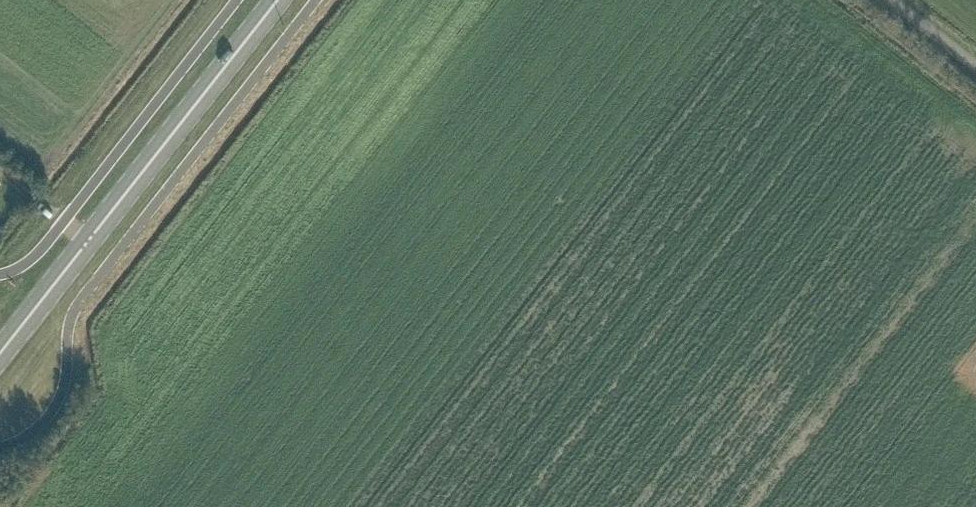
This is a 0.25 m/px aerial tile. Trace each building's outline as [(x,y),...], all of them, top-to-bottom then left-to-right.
[(0,212),(0,213),(7,222),(19,214),(11,204),(0,212)]
